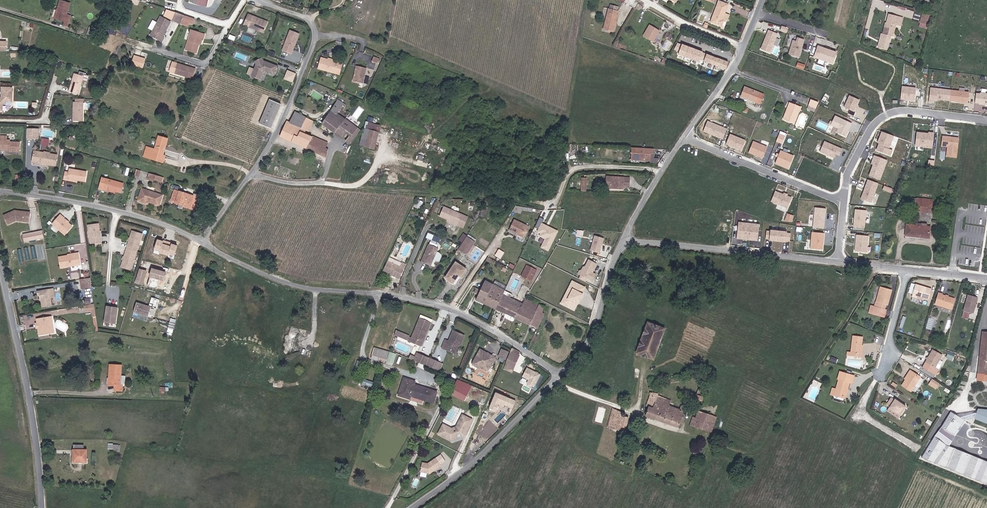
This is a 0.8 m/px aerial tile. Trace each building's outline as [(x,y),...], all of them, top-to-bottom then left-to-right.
[(60,0),(57,9),(57,10),(56,10),(54,18),(65,22),(64,25),(68,26),(71,16),(67,15),(70,3),(60,0)] [(722,27),(724,20),(722,19),(725,14),(728,5),(719,1),(710,22),(722,27)] [(608,8),(603,30),(613,32),(618,11),(608,8)] [(210,9),(207,19),(212,21),(215,11),(210,9)] [(182,20),(184,15),(176,13),(173,20),(180,23),(182,20)] [(269,21),(249,13),(244,24),(264,32),(269,21)] [(889,14),(886,24),(888,24),(887,27),(885,27),(884,26),(882,34),(893,36),(898,17),(889,14)] [(184,15),(182,20),(194,24),(195,19),(184,15)] [(164,38),(162,37),(170,22),(160,16),(150,35),(162,42),(164,38)] [(649,25),(643,36),(653,42),(659,31),(649,25)] [(87,34),(94,37),(96,30),(89,27),(87,34)] [(196,53),(199,44),(201,39),(202,39),(203,40),(205,35),(192,30),(185,49),(196,53)] [(291,30),(287,40),(296,43),(300,34),(291,30)] [(774,33),(768,30),(760,49),(769,53),(776,37),(773,36),(774,33)] [(792,41),(788,55),(798,58),(803,41),(797,39),(796,42),(792,41)] [(296,43),(287,40),(283,51),(292,54),(296,43)] [(8,51),(8,42),(0,42),(0,51),(8,51)] [(817,46),(814,57),(832,63),(836,52),(817,46)] [(705,62),(725,70),(731,55),(716,50),(715,52),(706,49),(705,54),(707,55),(705,62)] [(335,60),(334,62),(321,58),(318,68),(339,74),(343,63),(335,60)] [(252,77),(260,80),(263,71),(273,75),(276,66),(264,62),(263,63),(261,59),(255,62),(256,66),(252,77)] [(177,65),(176,68),(190,72),(188,78),(192,80),(195,71),(177,65)] [(356,66),(353,81),(363,84),(367,68),(356,66)] [(190,72),(176,68),(174,74),(188,78),(190,72)] [(293,82),(297,72),(288,69),(284,78),(293,82)] [(75,75),(70,92),(80,95),(85,77),(75,75)] [(12,102),(13,88),(3,87),(2,97),(0,99),(0,110),(3,110),(3,104),(6,102),(12,102)] [(762,101),(764,95),(744,87),(740,96),(760,104),(762,101)] [(916,88),(902,87),(901,99),(915,101),(916,88)] [(937,99),(950,101),(951,94),(951,90),(931,88),(929,102),(934,103),(934,100),(934,99),(937,99)] [(966,92),(951,90),(951,94),(950,101),(968,103),(969,96),(965,96),(966,92)] [(975,103),(979,104),(986,105),(986,94),(980,94),(976,94),(975,103)] [(850,96),(844,107),(854,112),(859,100),(850,96)] [(73,121),(83,122),(85,99),(77,99),(77,103),(75,103),(73,121)] [(322,124),(334,133),(345,119),(337,113),(343,106),(345,107),(346,105),(338,99),(331,110),(322,124)] [(270,100),(260,124),(271,129),(281,104),(270,100)] [(818,103),(811,100),(808,109),(815,112),(818,103)] [(801,107),(792,103),(789,111),(787,110),(783,120),(794,124),(801,107)] [(302,128),(306,118),(295,112),(290,122),(302,128)] [(845,136),(852,124),(835,116),(831,125),(838,128),(836,132),(845,136)] [(306,148),(312,137),(308,135),(309,131),(314,121),(306,118),(302,128),(290,122),(286,120),(280,137),(288,140),(294,143),(306,148)] [(359,130),(345,119),(334,133),(342,138),(346,133),(350,136),(346,141),(349,143),(359,130)] [(727,129),(707,121),(703,131),(723,139),(727,129)] [(39,129),(27,129),(27,138),(39,138),(39,129)] [(365,147),(369,130),(364,129),(360,145),(365,147)] [(378,132),(369,130),(365,147),(374,149),(378,132)] [(777,141),(784,143),(787,132),(780,130),(777,141)] [(894,136),(882,132),(879,140),(881,140),(879,143),(877,150),(890,155),(892,151),(889,149),(894,136)] [(929,134),(917,133),(916,144),(924,145),(924,147),(932,148),(933,133),(929,133),(929,134)] [(746,140),(730,134),(726,144),(742,150),(746,140)] [(9,150),(9,152),(20,153),(20,142),(10,142),(11,140),(7,140),(7,136),(0,136),(0,150),(9,150)] [(144,157),(159,161),(161,155),(163,155),(168,139),(159,136),(155,149),(146,147),(144,157)] [(312,137),(306,148),(326,157),(329,149),(326,148),(328,144),(312,136),(312,137)] [(959,138),(943,136),(942,146),(948,147),(947,157),(956,158),(959,138)] [(49,147),(50,138),(42,137),(41,146),(49,147)] [(767,147),(753,141),(749,153),(763,158),(767,147)] [(842,150),(824,142),(820,152),(834,158),(836,154),(840,156),(842,150)] [(654,154),(654,149),(643,148),(643,152),(640,152),(640,148),(631,148),(631,160),(650,160),(650,154),(654,154)] [(45,151),(45,153),(35,151),(33,161),(43,163),(42,165),(47,166),(48,164),(55,166),(58,155),(50,153),(50,152),(45,151)] [(794,156),(780,151),(775,164),(788,169),(794,156)] [(874,164),(869,176),(880,180),(887,160),(875,156),(873,161),(875,161),(874,164)] [(64,180),(68,180),(68,179),(77,180),(85,182),(86,172),(70,169),(69,173),(65,172),(64,180)] [(624,178),(610,177),(610,187),(618,188),(618,187),(624,187),(624,178)] [(99,189),(106,191),(107,189),(115,191),(120,193),(123,184),(102,178),(99,189)] [(878,183),(868,180),(861,199),(871,203),(878,183)] [(138,201),(148,204),(149,202),(159,206),(163,195),(142,189),(138,201)] [(179,192),(174,191),(171,200),(176,202),(176,203),(189,207),(193,196),(180,191),(179,192)] [(782,194),(775,191),(771,201),(788,208),(792,198),(787,196),(782,194)] [(932,203),(917,201),(916,211),(931,213),(932,203)] [(447,221),(457,226),(462,214),(444,206),(439,217),(447,220),(447,221)] [(815,208),(813,228),(824,229),(826,209),(815,208)] [(550,251),(559,229),(543,223),(548,212),(543,209),(535,227),(539,228),(538,231),(541,233),(540,236),(545,238),(541,247),(550,251)] [(866,210),(856,210),(854,227),(864,228),(866,210)] [(25,216),(30,216),(31,212),(15,211),(4,216),(9,224),(17,220),(25,221),(25,216)] [(785,220),(793,222),(795,214),(787,212),(785,220)] [(64,218),(65,217),(62,214),(53,223),(65,234),(73,226),(64,218)] [(467,217),(462,214),(457,226),(462,228),(467,217)] [(509,230),(524,237),(529,226),(514,219),(509,230)] [(759,224),(739,222),(737,238),(757,241),(759,224)] [(91,245),(102,244),(99,224),(89,226),(91,245)] [(930,227),(927,227),(916,226),(906,225),(905,236),(929,238),(930,227)] [(25,241),(45,237),(43,229),(23,233),(25,241)] [(787,232),(771,230),(771,231),(767,231),(766,238),(770,239),(770,240),(786,242),(786,241),(790,242),(791,234),(787,233),(787,232)] [(132,231),(126,250),(136,253),(142,234),(132,231)] [(824,233),(812,232),(810,249),(822,250),(824,233)] [(601,252),(605,237),(595,234),(591,249),(601,252)] [(868,236),(857,235),(855,252),(867,253),(868,236)] [(467,236),(458,249),(466,255),(475,242),(467,236)] [(162,253),(177,257),(180,245),(171,242),(172,241),(160,238),(157,250),(162,251),(162,253)] [(428,246),(420,264),(429,268),(437,249),(428,246)] [(131,271),(136,253),(126,250),(121,268),(131,271)] [(80,265),(78,254),(59,258),(61,268),(80,265)] [(400,267),(402,263),(389,257),(387,261),(400,267)] [(581,269),(578,277),(594,282),(597,273),(595,272),(598,262),(588,259),(584,270),(581,269)] [(400,267),(387,261),(383,271),(399,279),(406,265),(402,263),(400,267)] [(445,278),(455,285),(466,269),(455,262),(445,278)] [(526,265),(520,276),(531,282),(537,270),(526,265)] [(90,278),(80,279),(82,289),(92,288),(90,278)] [(572,279),(561,304),(576,311),(588,286),(572,279)] [(475,300),(495,309),(502,294),(504,290),(485,281),(475,300)] [(923,297),(923,299),(928,300),(932,289),(915,284),(912,296),(917,298),(918,296),(923,297)] [(878,303),(875,302),(874,306),(872,313),(883,316),(885,309),(886,304),(888,305),(892,290),(880,287),(878,294),(880,295),(878,303)] [(36,292),(37,296),(39,296),(39,301),(41,301),(42,308),(51,306),(49,290),(36,292)] [(952,310),(955,299),(938,293),(935,304),(952,310)] [(502,294),(495,309),(515,318),(519,309),(522,304),(502,294)] [(964,311),(972,313),(973,314),(978,298),(968,295),(963,311),(964,311)] [(519,309),(515,318),(537,328),(544,313),(542,312),(545,307),(526,298),(522,304),(519,309)] [(151,307),(137,303),(134,313),(148,317),(151,307)] [(94,304),(85,306),(86,312),(92,312),(93,316),(96,316),(94,304)] [(117,309),(107,307),(105,322),(115,324),(117,309)] [(48,325),(52,324),(51,317),(36,319),(37,324),(39,324),(39,328),(38,328),(39,335),(50,334),(48,325)] [(171,317),(168,331),(173,332),(177,319),(171,317)] [(412,338),(422,342),(430,323),(419,319),(412,338)] [(648,323),(636,353),(654,360),(665,329),(648,323)] [(421,345),(422,342),(412,338),(396,331),(395,335),(421,345)] [(459,343),(461,344),(465,335),(453,331),(449,341),(445,340),(441,348),(446,350),(447,348),(452,350),(457,348),(459,343)] [(986,367),(986,332),(982,332),(979,366),(986,367)] [(849,356),(860,357),(861,345),(862,337),(853,336),(851,352),(849,352),(849,356)] [(447,348),(446,350),(457,354),(461,344),(459,343),(457,348),(452,350),(447,348)] [(374,348),(372,355),(387,360),(389,352),(374,348)] [(488,369),(490,369),(496,358),(480,349),(474,361),(474,363),(480,366),(482,366),(488,369)] [(518,372),(524,357),(516,351),(512,349),(503,369),(516,375),(518,372)] [(939,370),(935,368),(940,360),(942,355),(932,349),(922,368),(935,375),(939,370)] [(390,350),(387,361),(394,363),(397,353),(390,350)] [(499,357),(506,360),(509,353),(502,350),(499,357)] [(946,357),(953,359),(955,353),(948,351),(946,357)] [(429,358),(420,354),(416,361),(426,366),(429,358)] [(387,360),(372,355),(371,359),(386,363),(387,360)] [(521,373),(528,359),(524,357),(518,372),(521,373)] [(440,363),(429,358),(426,366),(436,370),(440,363)] [(474,363),(474,361),(473,364),(473,365),(479,369),(481,368),(487,371),(489,371),(490,369),(488,369),(482,366),(480,366),(474,363)] [(126,376),(121,376),(121,365),(110,365),(109,385),(115,385),(114,390),(122,391),(123,385),(125,386),(126,376)] [(979,366),(978,374),(986,375),(986,367),(979,366)] [(529,379),(527,383),(535,387),(542,373),(527,367),(523,376),(529,379)] [(910,371),(908,374),(909,374),(905,379),(902,386),(911,392),(920,377),(910,371)] [(832,388),(831,393),(845,397),(847,389),(849,382),(852,383),(854,376),(839,372),(837,379),(839,380),(836,389),(832,388)] [(404,378),(398,396),(410,399),(411,397),(433,404),(437,392),(414,385),(415,381),(404,378)] [(458,379),(455,385),(470,391),(472,386),(458,379)] [(455,385),(450,394),(466,401),(470,391),(455,385)] [(845,397),(831,393),(830,394),(845,398),(848,390),(847,389),(845,397)] [(498,391),(491,407),(499,410),(502,405),(513,410),(517,400),(498,391)] [(650,395),(646,406),(649,407),(646,416),(678,427),(685,407),(681,406),(679,409),(669,406),(671,400),(663,397),(658,396),(659,394),(650,393),(650,395)] [(891,398),(887,404),(890,407),(889,407),(900,415),(906,407),(895,399),(894,400),(891,398)] [(900,415),(889,407),(887,411),(898,418),(900,415)] [(625,432),(629,417),(625,416),(626,414),(612,408),(607,427),(625,432)] [(697,411),(695,418),(692,417),(689,426),(712,433),(717,417),(697,411)] [(979,411),(975,419),(986,423),(986,411),(979,411)] [(964,421),(950,413),(941,427),(953,436),(964,421)] [(443,424),(438,434),(450,440),(463,436),(472,420),(462,415),(456,427),(451,429),(443,424)] [(953,436),(941,427),(934,437),(946,446),(953,436)] [(946,446),(934,437),(922,458),(986,484),(986,462),(946,446)] [(86,450),(84,450),(73,450),(74,462),(87,462),(86,450)] [(427,463),(422,462),(420,471),(430,473),(441,465),(435,458),(427,463)]
